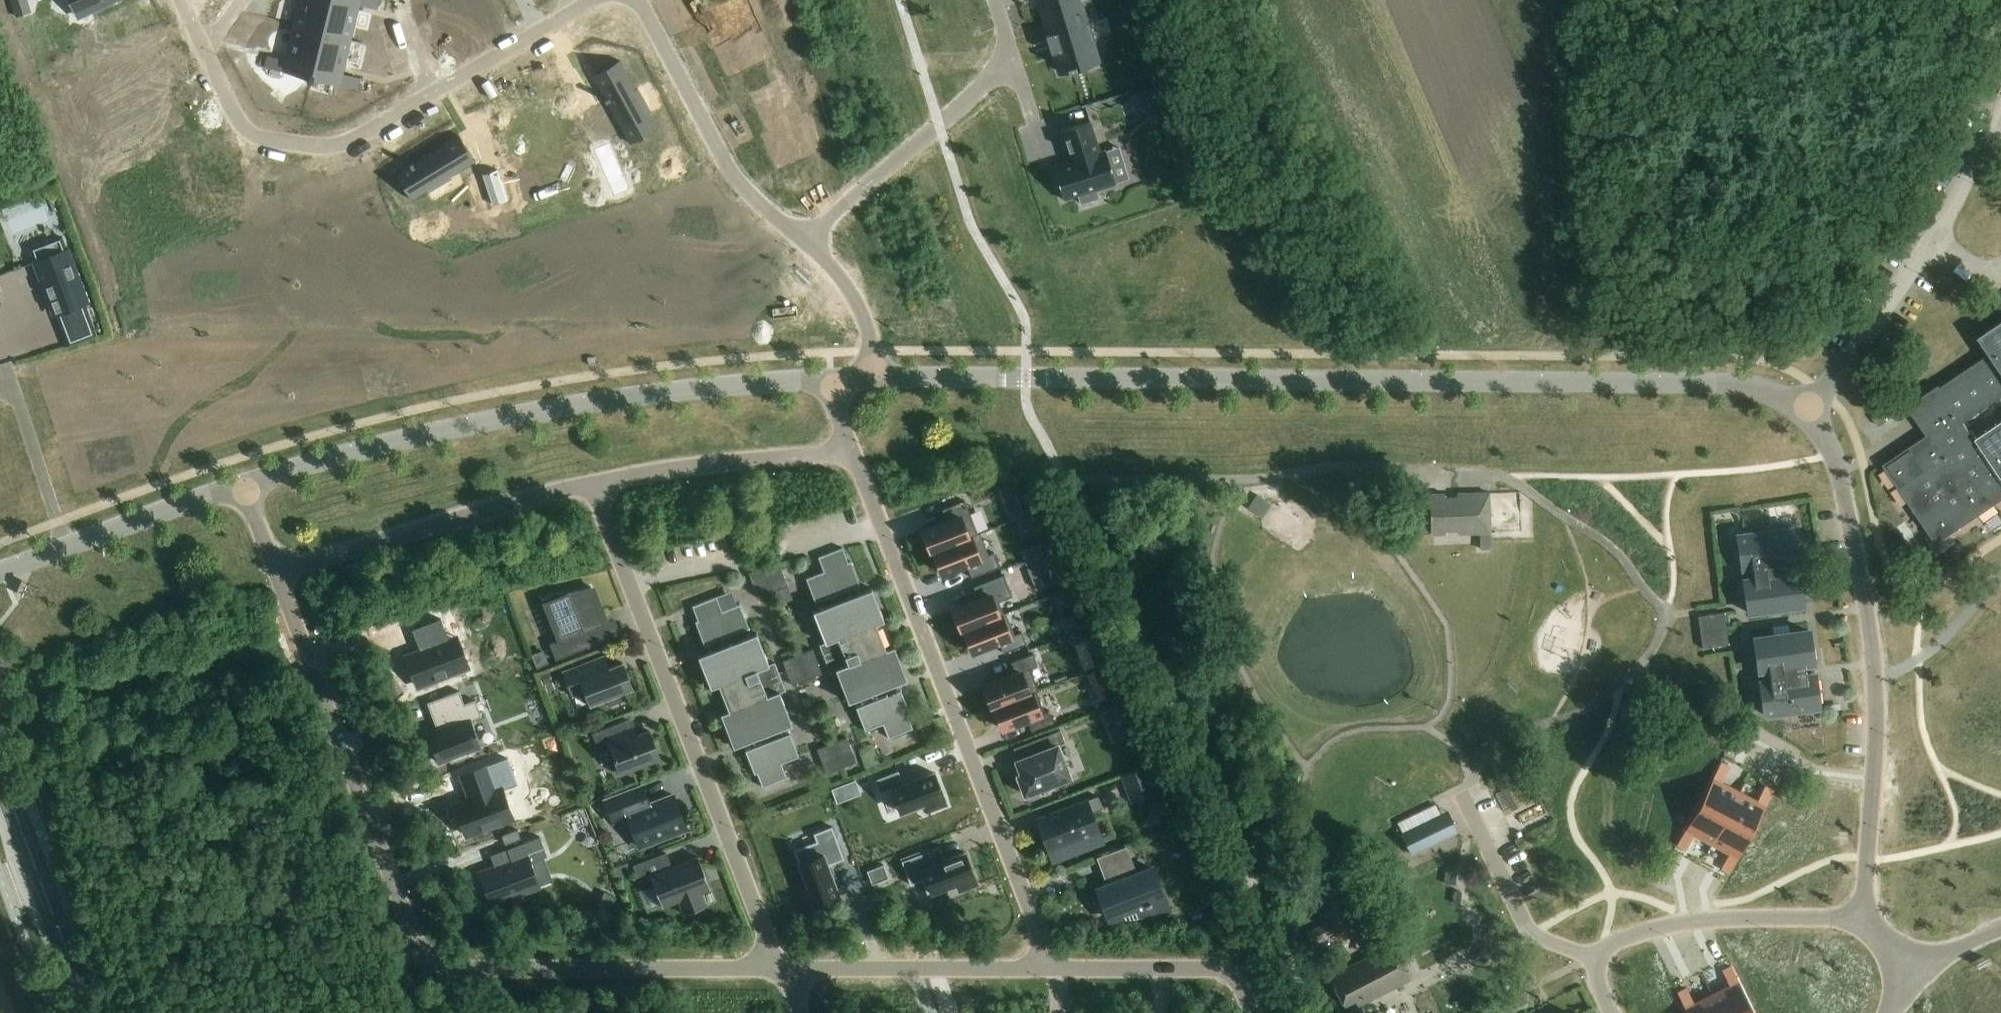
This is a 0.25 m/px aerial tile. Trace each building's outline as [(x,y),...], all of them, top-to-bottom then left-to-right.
[(79,18),(117,0),(70,0),(79,18)] [(293,26),(322,33),(331,0),(300,0),(293,26)] [(322,33),(351,41),(360,7),(377,11),(380,0),(331,0),(322,33)] [(1042,9),(1050,35),(1049,36),(1054,53),(1055,52),(1062,73),(1085,66),(1079,45),(1091,42),(1084,18),(1078,0),(1048,0),(1050,6),(1047,7),(1042,9)] [(267,56),(265,67),(309,78),(309,80),(311,80),(322,33),(293,26),(285,60),(267,56)] [(322,33),(311,80),(313,81),(313,79),(358,90),(360,79),(343,75),(351,41),(322,33)] [(607,99),(605,100),(606,102),(609,101),(632,143),(656,131),(647,114),(650,113),(637,89),(634,91),(618,62),(595,75),(607,99)] [(1150,106),(1145,91),(1129,96),(1134,111),(1150,106)] [(607,140),(588,96),(573,103),(593,147),(607,140)] [(1068,163),(1053,167),(1064,200),(1078,195),(1078,196),(1081,203),(1081,204),(1090,201),(1091,201),(1099,198),(1098,198),(1096,191),(1096,190),(1108,186),(1115,184),(1109,164),(1105,151),(1100,152),(1091,121),(1083,124),(1061,131),(1068,154),(1070,162),(1068,163)] [(410,165),(412,167),(397,176),(411,199),(426,190),(428,193),(451,179),(449,176),(474,161),(461,138),(414,166),(413,163),(410,165)] [(506,194),(496,163),(481,168),(490,199),(506,194)] [(70,248),(32,262),(53,318),(57,316),(87,305),(90,304),(70,248)] [(25,289),(8,294),(17,325),(34,320),(25,289)] [(1920,426),(1927,437),(1890,462),(1883,466),(1906,502),(1912,509),(1936,545),(1962,527),(1967,524),(1969,522),(2000,501),(2000,425),(1976,442),(1963,423),(2000,398),(2000,324),(1976,341),(1987,358),(1940,390),(1938,386),(1922,397),(1907,407),(1920,426)] [(1892,406),(1873,418),(1878,426),(1897,414),(1892,406)] [(1445,493),(1431,494),(1432,537),(1447,537),(1447,532),(1458,532),(1458,537),(1480,536),(1491,536),(1490,492),(1457,493),(1457,497),(1445,497),(1445,493)] [(1257,495),(1247,508),(1261,518),(1270,504),(1257,495)] [(1013,501),(1007,504),(1011,515),(1018,512),(1023,510),(1018,499),(1013,501)] [(980,534),(980,533),(978,534),(965,501),(943,510),(947,521),(922,531),(931,553),(980,534)] [(1748,613),(1804,605),(1799,573),(1795,574),(1793,562),(1798,561),(1793,529),(1737,537),(1742,569),(1753,567),(1754,580),(1743,581),(1748,613)] [(931,553),(932,555),(934,554),(943,575),(967,566),(972,577),(999,567),(994,553),(989,555),(980,534),(931,553)] [(843,548),(818,558),(824,572),(806,579),(818,610),(813,612),(826,644),(821,647),(830,672),(836,670),(849,703),(854,701),(866,731),(883,725),(889,739),(913,729),(908,715),(910,714),(901,690),(897,692),(894,685),(907,680),(894,647),(879,653),(869,628),(885,622),(872,589),(859,594),(856,587),(860,585),(851,562),(849,563),(843,549),(843,548)] [(1040,555),(1026,561),(1031,572),(1046,566),(1047,566),(1042,554),(1040,555)] [(779,561),(764,567),(773,591),(788,585),(779,561)] [(764,567),(749,573),(758,597),(773,591),(764,567)] [(979,598),(953,609),(961,631),(1006,614),(1006,612),(1003,613),(999,602),(1001,601),(1012,596),(1004,574),(974,586),(979,598)] [(542,598),(559,640),(552,643),(558,658),(556,659),(556,660),(621,635),(620,633),(602,641),(597,628),(606,625),(591,587),(542,598)] [(692,607),(697,621),(695,622),(704,646),(708,644),(711,651),(698,656),(711,689),(726,683),(736,708),(721,714),(733,747),(747,742),(749,749),(745,750),(754,774),(757,773),(763,788),(787,778),(782,764),(799,757),(787,726),(792,724),(779,691),(785,689),(775,664),(769,666),(756,633),(751,635),(739,604),(722,611),(716,597),(692,607)] [(1070,614),(1061,618),(1065,629),(1075,625),(1076,625),(1072,613),(1070,614)] [(1724,613),(1698,616),(1703,649),(1728,645),(1724,613)] [(1006,614),(961,631),(962,633),(965,632),(973,653),(1000,643),(1004,653),(1026,644),(1022,633),(1015,636),(1006,614)] [(436,647),(407,657),(419,687),(461,672),(452,649),(467,643),(461,627),(433,638),(436,647)] [(1815,664),(1810,632),(1754,639),(1758,671),(1770,670),(1771,682),(1760,683),(1764,715),(1820,708),(1816,676),(1812,677),(1810,664),(1815,664)] [(813,649),(798,655),(807,679),(822,673),(813,649)] [(544,650),(532,655),(537,669),(549,664),(544,650)] [(1016,674),(982,687),(991,710),(994,709),(1037,692),(1039,691),(1030,668),(1038,665),(1034,654),(1012,662),(1016,674)] [(783,661),(792,685),(807,679),(798,655),(783,661)] [(1095,667),(1090,655),(1080,659),(1085,671),(1095,667)] [(609,705),(628,699),(625,691),(633,688),(623,663),(608,668),(604,656),(564,671),(573,696),(585,691),(590,704),(607,698),(609,705)] [(1098,670),(1087,675),(1093,687),(1104,682),(1105,681),(1099,669),(1098,670)] [(553,682),(549,672),(539,675),(543,685),(553,682)] [(1037,692),(994,709),(1003,731),(1029,721),(1033,732),(1056,724),(1051,712),(1046,715),(1037,692)] [(461,695),(429,707),(439,735),(430,739),(441,767),(452,763),(453,766),(470,760),(469,756),(482,752),(471,724),(482,720),(477,705),(465,709),(461,695)] [(1115,707),(1102,712),(1108,727),(1121,722),(1115,707)] [(616,774),(621,772),(660,757),(650,731),(634,737),(627,720),(593,734),(600,752),(606,750),(616,774)] [(1031,742),(1035,754),(1017,762),(1022,775),(1018,776),(1025,795),(1070,778),(1058,746),(1065,743),(1061,731),(1031,742)] [(846,738),(832,744),(842,768),(856,762),(846,738)] [(818,749),(827,774),(842,768),(832,744),(818,749)] [(471,800),(456,806),(467,836),(513,819),(502,790),(517,785),(508,759),(462,776),(471,800)] [(1721,764),(1716,774),(1723,778),(1728,767),(1721,764)] [(1121,775),(1131,803),(1159,793),(1148,765),(1121,775)] [(898,771),(875,779),(880,793),(892,788),(901,812),(926,803),(929,809),(945,803),(933,771),(912,779),(904,782),(903,782),(898,771)] [(1714,778),(1700,804),(1725,818),(1739,792),(1721,782),(1714,778)] [(1514,785),(1502,791),(1512,811),(1524,805),(1514,785)] [(626,816),(639,847),(687,828),(674,796),(650,805),(643,787),(604,802),(612,822),(626,816)] [(840,787),(833,789),(838,802),(844,799),(840,787)] [(1766,787),(1760,798),(1767,802),(1773,791),(1766,787)] [(1739,792),(1725,818),(1751,832),(1765,806),(1758,802),(1739,792)] [(1040,820),(1052,853),(1053,853),(1053,852),(1075,844),(1077,849),(1100,840),(1090,814),(1103,808),(1098,797),(1083,802),(1083,803),(1040,820)] [(1700,804),(1686,830),(1693,834),(1711,844),(1725,818),(1700,804)] [(1436,806),(1427,810),(1398,824),(1403,834),(1402,835),(1411,855),(1435,843),(1456,833),(1446,814),(1440,816),(1436,806)] [(1725,818),(1711,844),(1730,854),(1737,858),(1751,832),(1725,818)] [(819,841),(796,850),(810,887),(800,891),(807,908),(840,895),(831,874),(828,866),(828,865),(845,858),(832,826),(816,832),(819,841)] [(1684,834),(1678,845),(1685,849),(1691,838),(1684,834)] [(512,861),(495,867),(481,873),(493,904),(538,886),(530,863),(544,858),(547,856),(540,837),(507,849),(512,861)] [(905,859),(901,861),(911,885),(922,881),(927,894),(957,883),(960,891),(977,885),(964,852),(934,863),(929,850),(915,856),(905,859)] [(701,892),(711,889),(698,857),(671,867),(666,854),(634,866),(643,889),(654,885),(663,907),(679,901),(684,915),(706,906),(701,892)] [(1111,885),(1097,890),(1109,916),(1133,908),(1136,916),(1149,911),(1147,905),(1151,904),(1151,902),(1163,897),(1158,883),(1153,869),(1135,875),(1129,858),(1107,867),(1112,879),(1109,880),(1111,885)] [(1728,858),(1722,869),(1729,872),(1735,862),(1728,858)] [(615,869),(618,877),(630,873),(627,865),(615,869)] [(598,908),(609,913),(616,898),(605,892),(598,908)] [(1308,931),(1314,946),(1337,936),(1331,921),(1308,931)] [(1343,1005),(1355,1000),(1358,1006),(1412,979),(1395,944),(1329,977),(1343,1005)] [(1731,967),(1724,970),(1729,981),(1736,978),(1731,967)] [(1712,995),(1721,1012),(1741,1012),(1751,1008),(1738,982),(1731,985),(1712,995)] [(1686,989),(1679,993),(1684,1004),(1691,1000),(1686,989)] [(1686,1007),(1689,1012),(1721,1012),(1712,995),(1693,1004),(1686,1007)]
